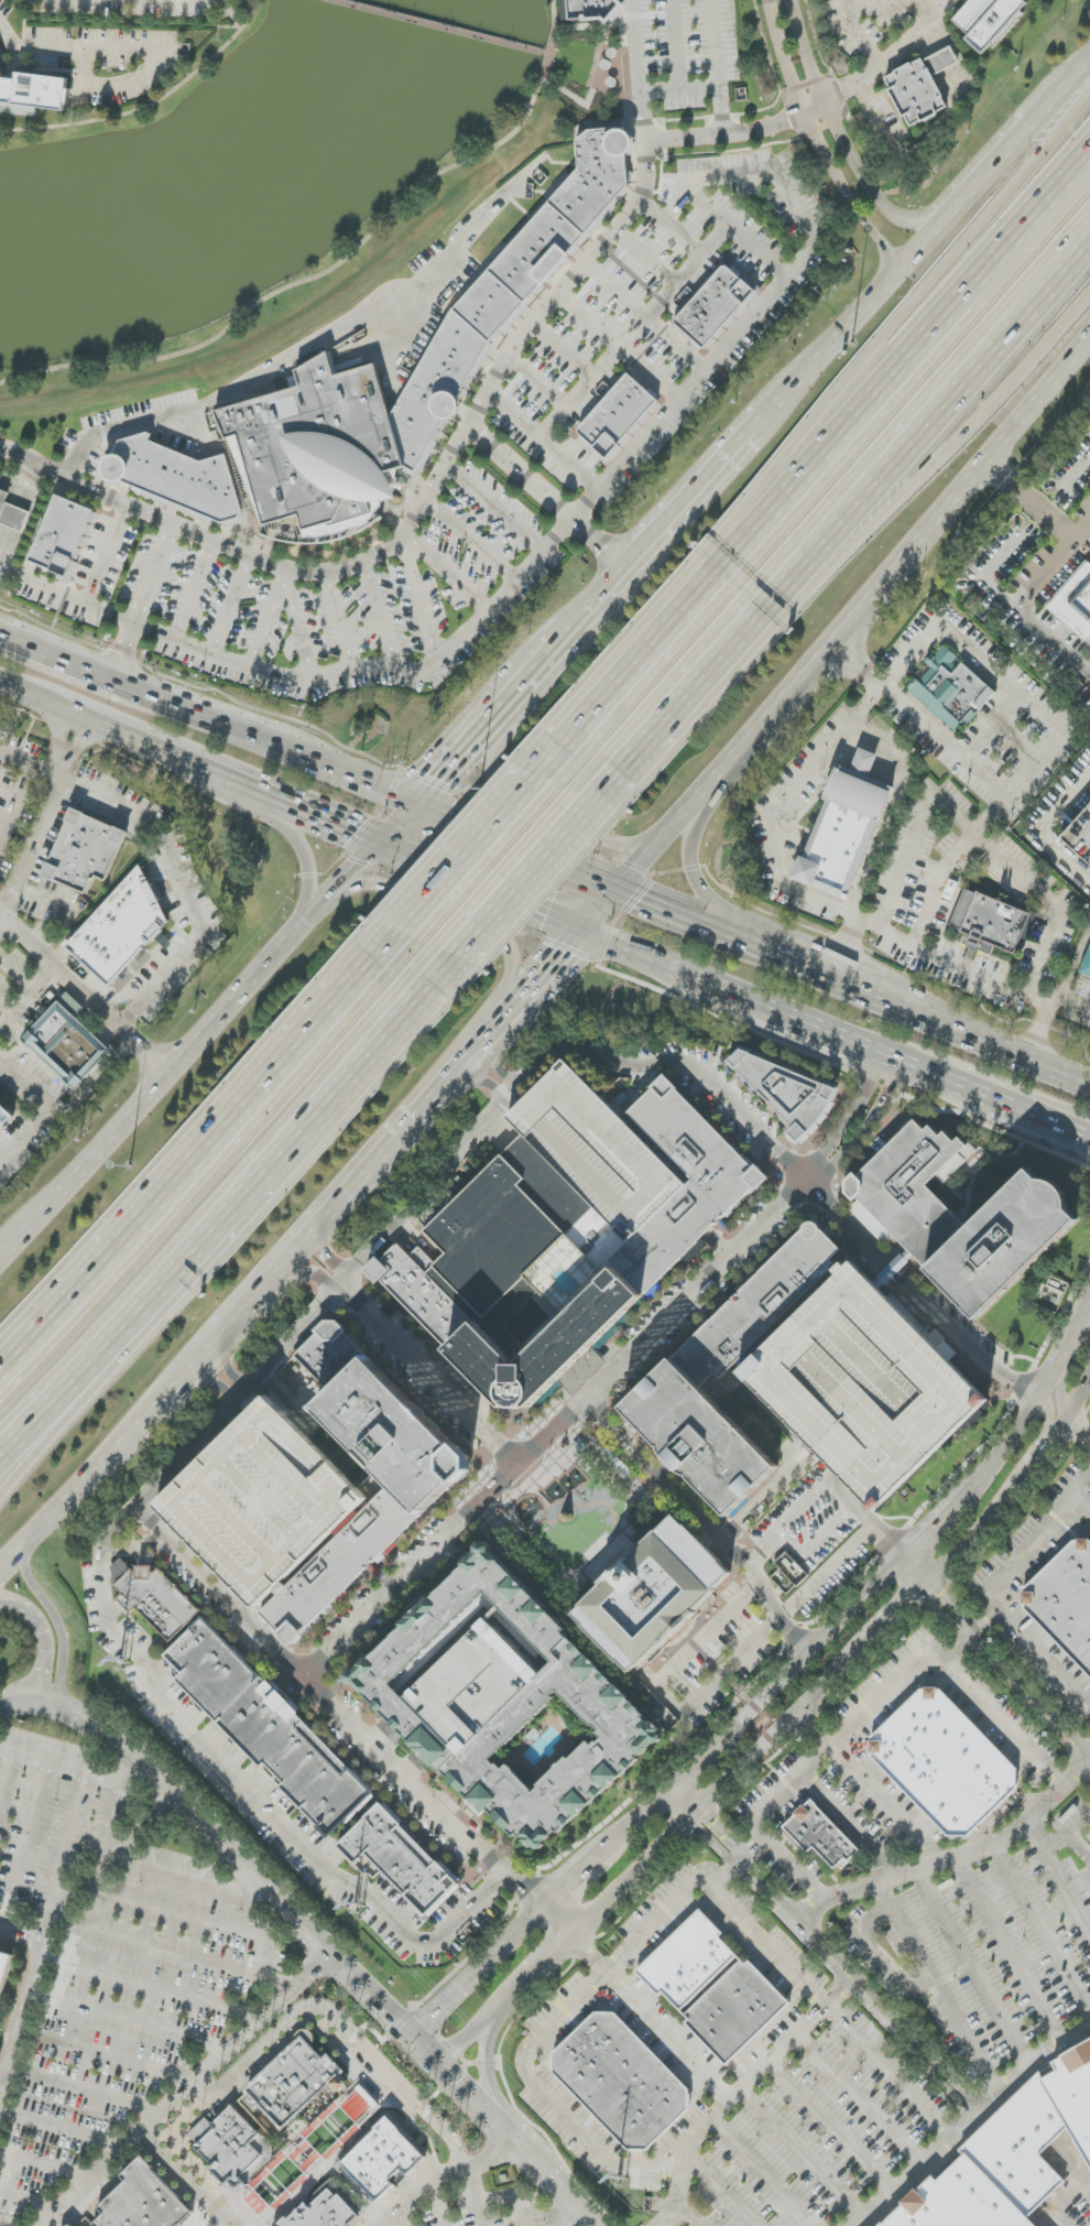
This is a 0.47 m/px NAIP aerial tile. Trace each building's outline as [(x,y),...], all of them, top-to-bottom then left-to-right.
[(584,19),(584,22),(602,20),(608,24),(625,4),(621,0),(569,0),(570,20),(584,19)] [(968,35),(964,39),(982,54),(991,44),(994,47),(1024,14),(1021,11),(1027,3),(1024,0),(971,0),(952,21),(968,35)] [(885,78),(896,73),(895,72),(911,63),(912,65),(922,59),(923,61),(951,46),(959,62),(933,76),(944,97),(942,97),(947,107),(911,127),(905,116),(903,117),(890,89),(891,89),(885,78)] [(17,73),(17,79),(3,78),(0,67),(0,109),(13,110),(14,115),(37,117),(37,108),(66,111),(68,90),(68,88),(69,78),(17,73)] [(218,415),(227,443),(240,439),(266,526),(302,515),(308,539),(316,539),(328,538),(341,534),(353,530),(366,524),(372,519),(370,513),(385,507),(383,503),(390,502),(397,501),(395,492),(392,484),(390,476),(407,469),(416,475),(447,421),(451,422),(455,421),(458,419),(460,415),(462,411),(462,408),(461,403),(459,400),(491,344),(631,187),(629,159),(632,156),(634,154),(636,151),(637,146),(637,143),(636,140),(635,137),(633,134),(630,132),(625,131),(621,131),(618,132),(615,134),(614,130),(590,132),(579,142),(581,170),(455,312),(393,419),(378,367),(337,379),(329,355),(297,373),(303,389),(218,415)] [(674,322),(722,267),(728,267),(742,280),(746,275),(764,291),(748,308),(743,304),(704,349),(702,347),(699,350),(690,343),(694,339),(674,322)] [(579,434),(579,428),(629,373),(647,391),(650,388),(658,395),(656,399),(657,401),(618,444),(623,448),(607,466),(590,452),(595,447),(579,434)] [(241,520),(244,513),(228,457),(203,464),(152,442),(154,436),(150,435),(122,443),(116,458),(112,460),(110,462),(108,464),(107,466),(107,469),(107,473),(107,476),(110,479),(112,481),(116,484),(119,484),(122,484),(124,482),(225,525),(241,520)] [(23,533),(0,524),(0,489),(12,493),(8,504),(31,514),(23,533)] [(31,564),(59,498),(96,513),(68,579),(31,564)] [(1087,561),(1047,609),(1089,645),(1089,564),(1087,561)] [(996,692),(960,660),(961,659),(944,644),(927,663),(932,668),(921,682),(916,678),(906,690),(959,735),(996,692)] [(794,882),(851,904),(896,790),(872,780),(881,758),(861,750),(852,772),(840,767),(794,882)] [(1061,840),(1089,865),(1089,805),(1061,840)] [(130,833),(116,826),(116,827),(86,815),(86,813),(73,807),(66,822),(67,822),(50,864),(48,862),(43,877),(56,882),(57,881),(86,894),(92,879),(95,880),(97,877),(107,881),(122,846),(123,847),(130,833)] [(141,865),(66,947),(110,988),(170,921),(160,900),(163,899),(162,894),(161,890),(159,887),(155,884),(153,886),(141,865)] [(966,890),(950,927),(1017,955),(1033,916),(966,890)] [(1080,976),(1089,979),(1089,948),(1080,976)] [(112,1051),(76,1089),(23,1040),(68,991),(86,1008),(76,1018),(112,1051)] [(798,1145),(802,1142),(804,1144),(810,1137),(809,1134),(810,1133),(813,1136),(820,1127),(819,1125),(820,1123),(821,1125),(828,1116),(827,1115),(828,1112),(830,1114),(836,1104),(833,1103),(841,1087),(827,1082),(826,1085),(751,1054),(752,1051),(741,1046),(727,1061),(735,1071),(737,1068),(771,1104),(767,1107),(775,1115),(781,1114),(794,1128),(787,1134),(798,1145)] [(629,1241),(687,1184),(668,1165),(674,1161),(651,1138),(646,1141),(622,1117),(610,1105),(566,1060),(508,1117),(524,1133),(596,1207),(629,1241)] [(636,1106),(653,1089),(652,1087),(666,1074),(679,1088),(678,1089),(754,1166),(756,1164),(771,1179),(757,1192),(753,1187),(712,1228),(722,1238),(711,1249),(701,1239),(644,1296),(609,1261),(629,1241),(687,1184),(691,1180),(625,1112),(622,1117),(610,1105),(623,1092),(636,1106)] [(2,1132),(0,1131),(0,1100),(17,1117),(2,1132)] [(915,1120),(859,1175),(854,1173),(847,1181),(846,1193),(857,1203),(849,1209),(886,1247),(896,1237),(908,1250),(914,1256),(927,1269),(969,1228),(926,1185),(968,1145),(959,1138),(955,1142),(945,1132),(940,1136),(930,1126),(925,1130),(915,1120)] [(609,1261),(644,1296),(531,1408),(527,1405),(525,1408),(521,1409),(515,1409),(510,1407),(508,1405),(506,1408),(479,1379),(468,1390),(447,1369),(457,1358),(404,1304),(391,1318),(382,1310),(396,1296),(381,1281),(378,1285),(363,1270),(378,1256),(382,1260),(399,1242),(411,1255),(419,1246),(436,1263),(446,1253),(424,1231),(524,1133),(596,1207),(629,1241),(609,1261)] [(978,1321),(1078,1220),(1067,1209),(1067,1204),(1067,1198),(1064,1193),(1060,1187),(1055,1183),(1049,1181),(1044,1180),(1038,1180),(1028,1169),(969,1228),(927,1269),(978,1321)] [(837,1264),(831,1260),(842,1250),(831,1239),(836,1234),(828,1226),(824,1230),(821,1229),(821,1227),(820,1225),(819,1224),(817,1223),(815,1221),(811,1221),(809,1223),(807,1224),(806,1225),(805,1227),(804,1228),(804,1229),(653,1378),(650,1373),(614,1408),(629,1422),(625,1425),(635,1435),(639,1432),(656,1451),(661,1446),(663,1447),(662,1448),(663,1452),(665,1455),(667,1459),(666,1461),(677,1472),(678,1470),(683,1473),(687,1476),(689,1476),(729,1517),(778,1467),(729,1415),(722,1409),(701,1387),(716,1373),(720,1379),(837,1264)] [(853,1260),(874,1282),(908,1250),(914,1256),(909,1261),(911,1262),(886,1285),(885,1284),(880,1289),(889,1297),(893,1294),(931,1333),(936,1328),(946,1338),(945,1340),(958,1354),(950,1361),(989,1401),(875,1512),(756,1390),(729,1415),(722,1409),(750,1382),(740,1372),(839,1274),(836,1270),(843,1262),(848,1266),(853,1260)] [(367,1356),(363,1353),(368,1348),(351,1332),(348,1336),(346,1334),(349,1331),(338,1321),(326,1320),(316,1331),(318,1333),(275,1376),(296,1397),(316,1377),(323,1385),(316,1390),(321,1397),(329,1389),(331,1391),(367,1356)] [(315,1408),(331,1391),(367,1356),(369,1355),(374,1360),(373,1361),(456,1446),(458,1443),(472,1457),(472,1472),(458,1486),(456,1483),(373,1562),(381,1572),(377,1576),(369,1568),(303,1631),(305,1635),(291,1648),(277,1633),(280,1632),(260,1613),(279,1595),(288,1586),(338,1537),(360,1516),(388,1489),(390,1492),(395,1488),(361,1453),(360,1455),(315,1408)] [(269,1396),(369,1499),(356,1511),(360,1516),(338,1537),(334,1532),(284,1582),(288,1586),(279,1595),(275,1590),(257,1609),(154,1506),(269,1396)] [(574,1615),(585,1626),(584,1627),(619,1663),(621,1662),(631,1672),(639,1665),(640,1666),(661,1646),(663,1647),(672,1638),(676,1635),(682,1631),(686,1626),(690,1619),(697,1613),(695,1610),(715,1592),(713,1589),(731,1573),(721,1563),(722,1562),(686,1525),(675,1516),(658,1531),(657,1530),(636,1551),(634,1550),(625,1559),(620,1561),(615,1565),(611,1570),(609,1575),(600,1584),(601,1585),(580,1606),(581,1607),(574,1615)] [(1075,1537),(1089,1538),(1089,1675),(1087,1675),(1027,1606),(1022,1587),(1075,1537)] [(665,1734),(485,1545),(368,1656),(347,1676),(482,1817),(491,1808),(537,1856),(665,1734)] [(204,1610),(170,1643),(137,1608),(131,1614),(117,1599),(122,1594),(113,1585),(111,1567),(121,1559),(131,1570),(132,1568),(138,1574),(138,1565),(139,1565),(139,1559),(152,1559),(152,1565),(154,1565),(154,1573),(159,1567),(163,1571),(164,1570),(204,1610)] [(204,1617),(190,1629),(192,1630),(165,1655),(182,1673),(176,1680),(261,1768),(265,1764),(284,1783),(280,1787),(330,1838),(378,1792),(355,1769),(353,1770),(351,1768),(350,1768),(331,1749),(333,1748),(306,1720),(305,1722),(298,1714),(299,1713),(298,1712),(301,1708),(273,1680),(271,1682),(269,1681),(266,1682),(262,1677),(263,1676),(204,1617)] [(868,1735),(922,1684),(940,1684),(1017,1767),(1017,1785),(967,1834),(948,1834),(868,1753),(868,1735)] [(783,1827),(795,1815),(794,1814),(803,1805),(805,1806),(811,1799),(860,1850),(849,1861),(850,1863),(842,1870),(838,1866),(835,1870),(814,1848),(808,1854),(783,1827)] [(337,1846),(356,1865),(366,1854),(384,1872),(381,1876),(386,1880),(389,1878),(417,1908),(415,1910),(423,1918),(425,1915),(426,1916),(427,1915),(429,1918),(460,1888),(458,1886),(460,1883),(458,1882),(461,1880),(442,1860),(439,1863),(438,1861),(437,1863),(402,1826),(403,1825),(402,1824),(404,1822),(384,1802),(382,1803),(381,1802),(364,1817),(366,1818),(337,1846)] [(635,1972),(700,1909),(724,1934),(721,1937),(746,1963),(750,1959),(792,2002),(727,2065),(686,2023),(689,2020),(663,1992),(660,1997),(635,1972)] [(14,1955),(0,2007),(0,1951),(14,1955)] [(596,2012),(615,2012),(690,2089),(689,2110),(647,2151),(628,2151),(554,2074),(554,2053),(596,2012)] [(329,2053),(346,2072),(341,2077),(347,2084),(338,2092),(331,2085),(284,2132),(281,2130),(273,2136),(240,2102),(248,2094),(246,2091),(297,2041),(296,2035),(303,2030),(310,2030),(315,2035),(316,2043),(313,2045),(324,2057),(329,2053)] [(1040,2073),(959,2151),(966,2157),(939,2183),(934,2176),(883,2225),(1037,2225),(1028,2217),(1066,2183),(1042,2157),(1069,2129),(1089,2166),(1089,2043),(1040,2073)] [(378,2105),(363,2089),(343,2107),(358,2124),(378,2105)] [(227,2187),(210,2169),(214,2165),(200,2151),(198,2151),(196,2149),(196,2146),(198,2143),(189,2135),(206,2118),(211,2124),(214,2121),(214,2122),(231,2107),(230,2106),(232,2104),(261,2135),(261,2136),(263,2136),(265,2137),(269,2141),(272,2146),(273,2149),(273,2152),(271,2159),(266,2165),(262,2171),(255,2178),(249,2182),(249,2184),(247,2185),(246,2189),(242,2190),(239,2191),(235,2191),(230,2190),(227,2187)] [(340,2164),(359,2146),(356,2143),(389,2111),(416,2140),(413,2143),(426,2158),(407,2176),(400,2169),(389,2181),(394,2187),(377,2203),(340,2164)] [(195,2213),(152,2169),(153,2168),(142,2156),(121,2176),(127,2182),(98,2208),(103,2215),(94,2225),(95,2225),(181,2225),(195,2213)] [(360,2216),(349,2225),(277,2225),(286,2217),(288,2219),(307,2202),(312,2206),(329,2189),(336,2197),(340,2194),(360,2216)]
